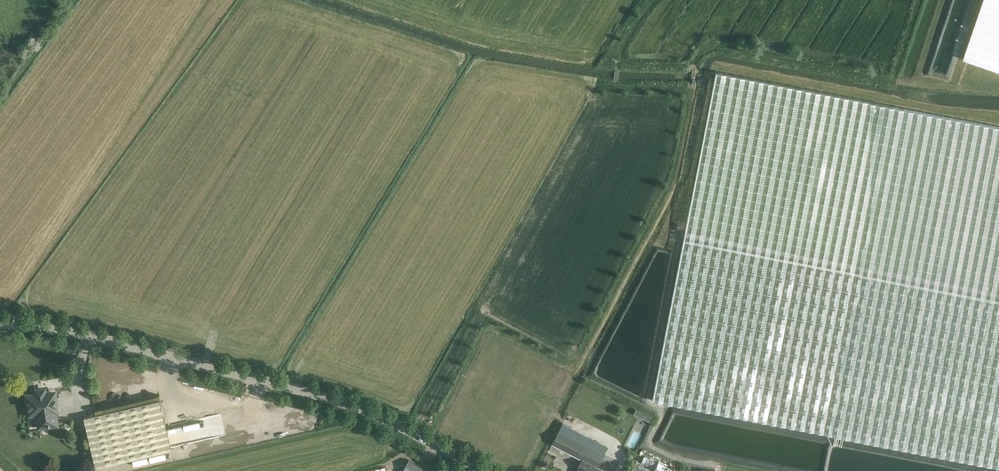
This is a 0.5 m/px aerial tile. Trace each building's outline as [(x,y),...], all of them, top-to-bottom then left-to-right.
[(964,58),(998,70),(998,0),(984,0),(976,24),(969,43),(964,58)] [(652,400),(998,467),(998,127),(716,72),(652,400)] [(40,413),(42,427),(57,425),(55,411),(57,411),(55,393),(27,397),(30,415),(40,413)] [(172,450),(160,400),(84,418),(96,468),(172,450)] [(557,458),(562,449),(582,460),(577,470),(602,470),(598,467),(604,455),(558,432),(547,453),(557,458)] [(409,460),(403,470),(428,470),(409,460)]
